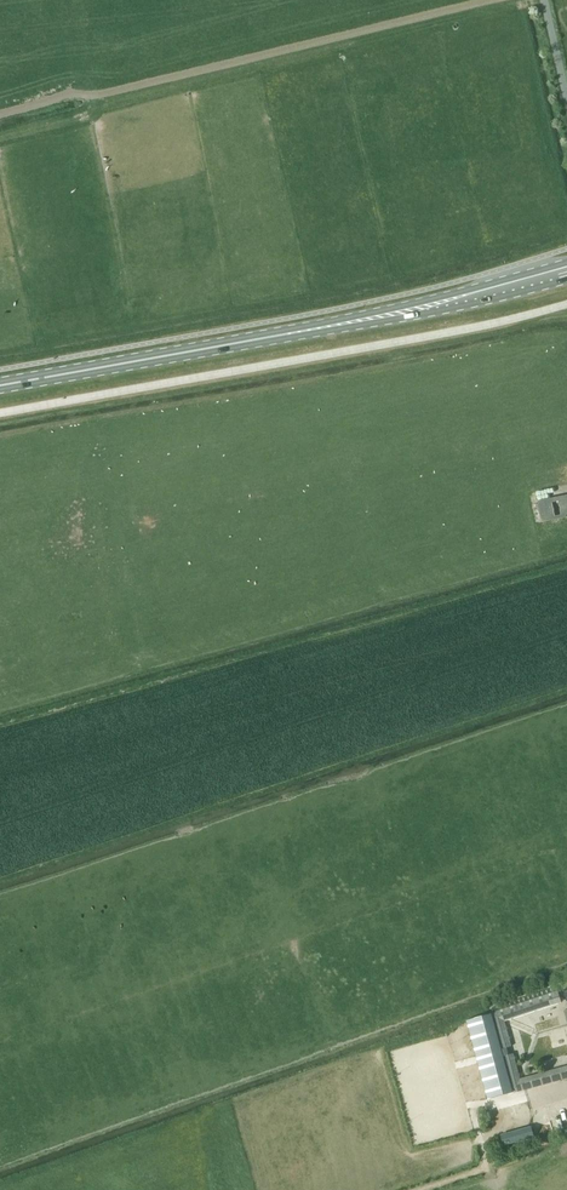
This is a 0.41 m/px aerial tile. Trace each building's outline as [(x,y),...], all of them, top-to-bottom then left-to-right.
[(538,500),(542,522),(566,517),(566,494),(538,500)] [(561,1001),(558,990),(490,1012),(500,1048),(512,1045),(505,1020),(561,1001)] [(490,1015),(466,1023),(488,1099),(513,1092),(502,1056),(490,1015)] [(502,1056),(513,1092),(566,1076),(566,1065),(521,1079),(513,1053),(502,1056)] [(533,1135),(531,1127),(502,1135),(504,1143),(533,1135)]
